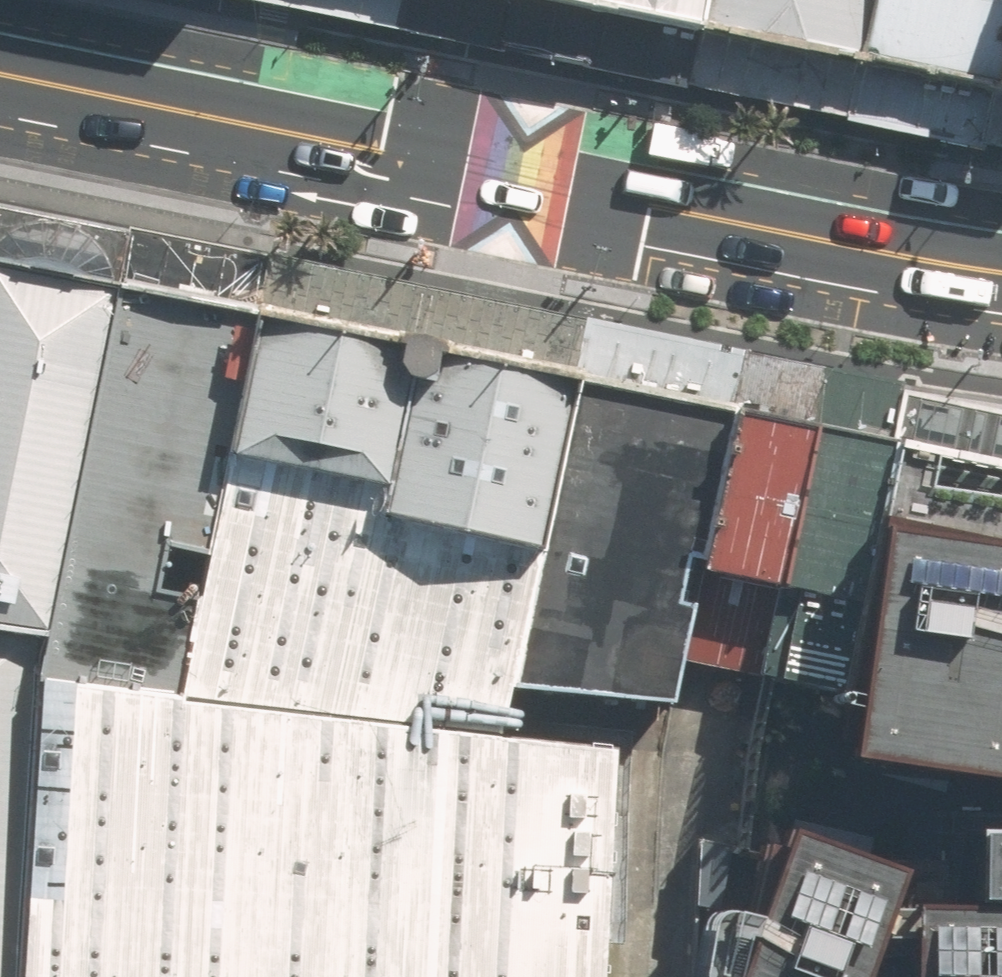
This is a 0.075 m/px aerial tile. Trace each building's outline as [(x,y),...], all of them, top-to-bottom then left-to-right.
[(686,86),(696,30),(548,0),(241,0),(686,90),(686,86)] [(696,30),(701,31),(707,0),(548,0),(696,30)] [(701,31),(855,60),(863,62),(874,0),(707,0),(701,31)] [(863,62),(993,84),(998,85),(1001,61),(1001,0),(874,0),(863,62)] [(686,86),(843,117),(855,60),(701,31),(696,30),(686,86)] [(842,121),(980,151),(982,145),(993,84),(863,62),(855,60),(843,117),(842,121)] [(998,85),(993,84),(982,145),(1001,149),(1001,86),(998,85)] [(0,211),(0,266),(120,289),(130,236),(0,211)] [(269,254),(131,229),(130,236),(120,289),(258,314),(269,254)] [(581,320),(269,254),(258,314),(383,341),(479,360),(569,379),(581,320)] [(120,289),(0,266),(0,629),(48,635),(120,289)] [(258,314),(120,289),(48,635),(36,680),(176,696),(258,314)] [(383,341),(258,314),(176,696),(306,712),(340,717),(496,735),(506,684),(569,379),(479,360),(383,341)] [(743,353),(581,320),(569,379),(730,412),(743,353)] [(903,385),(743,353),(730,412),(806,426),(891,443),(901,393),(903,385)] [(730,412),(569,379),(506,684),(669,698),(695,565),(730,412)] [(901,393),(891,443),(1001,469),(1001,415),(901,393)] [(806,426),(730,412),(695,565),(775,581),(806,426)] [(891,443),(806,426),(775,581),(754,675),(840,690),(891,443)] [(891,443),(840,690),(754,675),(738,851),(699,840),(693,976),(1001,976),(1001,469),(891,443)] [(36,680),(48,635),(0,629),(0,976),(22,976),(36,680)] [(611,749),(496,735),(340,717),(306,712),(176,696),(36,680),(22,976),(599,976),(611,749)]
